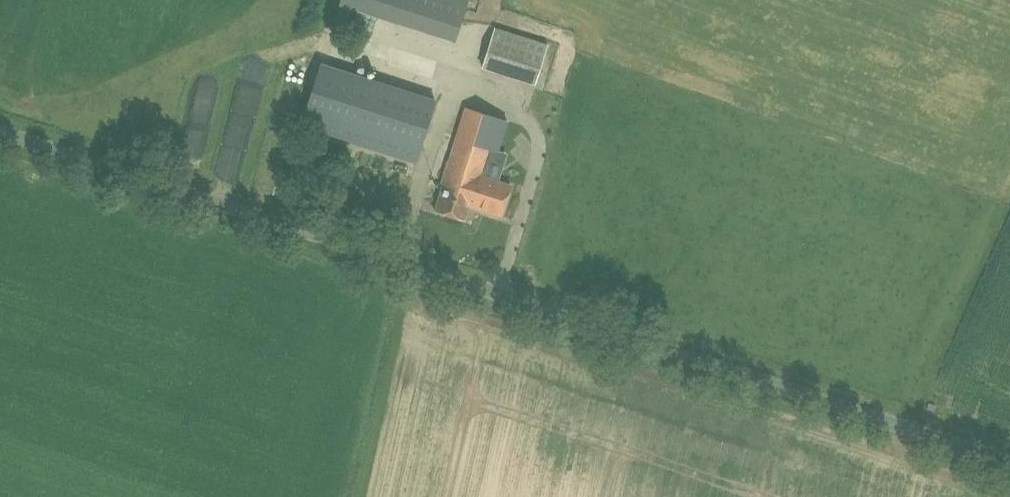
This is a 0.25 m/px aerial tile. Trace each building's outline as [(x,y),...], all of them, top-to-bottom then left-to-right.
[(466,0),(343,0),(454,37),(466,0)] [(549,44),(495,28),(484,66),(537,82),(549,44)] [(417,161),(434,100),(321,64),(301,125),(417,161)] [(513,183),(482,174),(490,148),(501,151),(511,120),(466,106),(443,182),(445,183),(437,210),(467,219),(472,204),(504,214),(513,183)]
